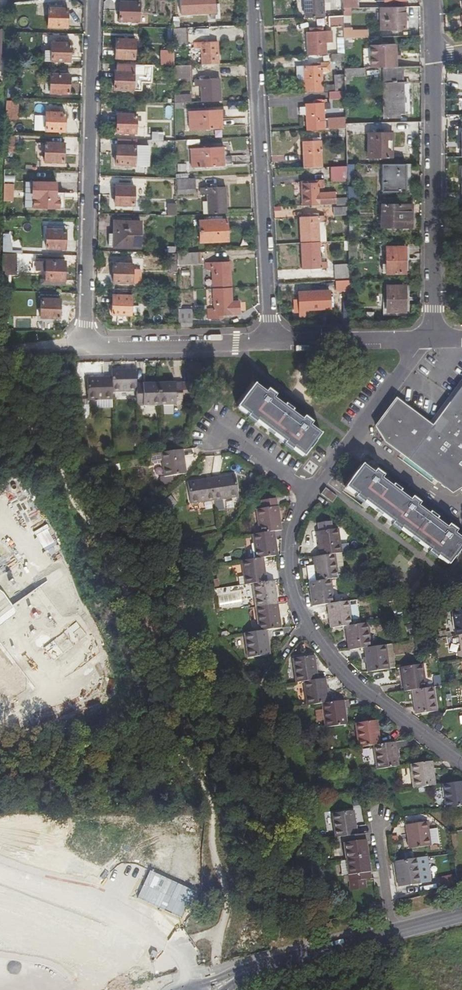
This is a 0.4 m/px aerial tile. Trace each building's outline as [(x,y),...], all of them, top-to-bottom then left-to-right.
[(216,4),(212,4),(212,0),(178,0),(178,14),(207,14),(207,20),(213,20),(213,18),(217,18),(216,4)] [(321,18),(320,0),(302,0),(303,18),(321,18)] [(341,9),(350,9),(356,8),(356,0),(340,0),(341,9)] [(137,21),(137,2),(118,2),(118,21),(137,21)] [(65,28),(66,9),(47,8),(46,27),(65,28)] [(404,8),(380,8),(380,30),(404,30),(404,8)] [(341,13),(341,17),(341,27),(341,33),(341,38),(350,38),(350,9),(341,9),(341,13)] [(28,17),(18,18),(19,27),(29,26),(28,17)] [(341,17),(328,17),(328,27),(341,27),(341,17)] [(171,28),(171,29),(171,47),(185,47),(185,28),(171,28)] [(352,30),(352,38),(367,38),(367,30),(352,30)] [(305,56),(324,55),(323,39),(329,39),(329,33),(305,34),(305,56)] [(21,44),(29,44),(29,35),(21,35),(21,44)] [(350,38),(341,38),(341,40),(341,48),(350,48),(350,38)] [(132,60),(132,40),(113,40),(113,59),(132,60)] [(68,63),(68,44),(49,43),(49,62),(68,63)] [(198,50),(198,65),(215,65),(214,44),(191,44),(191,49),(198,50)] [(369,49),(369,69),(394,68),(394,60),(394,53),(394,45),(369,46),(369,49)] [(173,64),(172,49),(159,49),(159,64),(173,64)] [(188,66),(172,66),(172,67),(172,79),(188,78),(188,66)] [(321,92),(321,86),(321,73),(327,73),(327,67),(303,68),(304,94),(321,93),(321,92)] [(131,90),(131,72),(113,72),(113,90),(131,90)] [(67,94),(67,76),(48,75),(48,93),(67,94)] [(198,87),(198,103),(217,102),(217,79),(191,80),(191,87),(198,87)] [(401,116),(400,84),(385,84),(386,116),(401,116)] [(16,95),(17,87),(9,85),(7,93),(16,95)] [(343,92),(328,93),(328,101),(343,100),(343,92)] [(172,96),(172,104),(189,103),(188,95),(172,96)] [(13,119),(14,101),(4,101),(4,119),(13,119)] [(305,115),(306,131),(344,130),(344,125),(343,119),(322,120),(322,110),(328,110),(328,104),(325,104),(325,101),(314,102),(314,105),(305,106),(304,108),(305,115)] [(44,130),(56,130),(62,131),(63,112),(44,111),(44,130)] [(219,129),(218,111),(185,112),(186,130),(219,129)] [(133,134),(134,115),(115,115),(115,134),(133,134)] [(149,132),(149,141),(161,141),(161,133),(149,132)] [(389,159),(389,133),(367,133),(366,159),(389,159)] [(61,162),(62,144),(43,143),(43,161),(61,162)] [(302,169),(321,168),(320,143),(301,143),(302,169)] [(133,165),(133,147),(114,146),(114,165),(133,165)] [(220,167),(220,148),(188,149),(188,168),(220,167)] [(184,163),(176,164),(177,171),(185,170),(184,163)] [(410,166),(386,166),(386,193),(410,193),(410,166)] [(345,167),(329,168),(330,182),(345,182),(345,167)] [(193,189),(193,180),(175,180),(175,190),(193,189)] [(32,182),(33,193),(38,194),(38,208),(62,209),(62,194),(60,194),(60,183),(32,182)] [(299,186),(300,207),(334,206),(333,195),(316,195),(316,190),(323,190),(323,182),(310,182),(310,186),(299,186)] [(12,183),(2,183),(2,201),(12,201),(12,183)] [(131,209),(132,190),(113,189),(113,208),(131,209)] [(204,196),(204,215),(223,215),(222,189),(198,189),(196,190),(197,196),(204,196)] [(166,203),(166,214),(174,213),(174,203),(166,203)] [(412,228),(412,206),(381,206),(381,227),(382,228),(412,228)] [(316,217),(307,218),(298,218),(299,244),(317,243),(316,224),(322,223),(322,217),(316,217)] [(224,242),(224,221),(196,222),(197,243),(224,242)] [(104,247),(134,248),(134,223),(109,223),(109,236),(104,236),(104,247)] [(63,249),(63,231),(45,230),(44,249),(63,249)] [(11,251),(11,233),(1,233),(1,251),(11,251)] [(317,243),(299,244),(301,270),(310,269),(310,273),(319,273),(319,269),(325,269),(324,262),(318,263),(317,243)] [(356,281),(355,246),(347,246),(348,261),(348,281),(356,281)] [(404,275),(404,249),(385,249),(385,275),(404,275)] [(196,253),(175,254),(175,265),(196,265),(196,253)] [(0,254),(0,291),(6,291),(7,275),(13,275),(13,254),(0,254)] [(43,269),(43,280),(61,281),(62,281),(62,262),(44,261),(44,263),(34,262),(33,269),(35,269),(43,269)] [(130,284),(130,265),(112,264),(111,283),(130,284)] [(209,290),(227,290),(226,264),(202,265),(202,270),(209,271),(209,290)] [(334,280),(347,279),(347,265),(334,266),(334,280)] [(403,314),(404,288),(386,288),(386,314),(403,314)] [(228,304),(227,290),(209,290),(210,310),(205,310),(205,319),(215,319),(215,316),(218,315),(235,315),(235,303),(228,304)] [(318,309),(318,293),(297,293),(298,316),(302,316),(302,309),(318,309)] [(129,315),(129,296),(111,296),(111,315),(129,315)] [(57,318),(58,299),(41,299),(40,298),(40,299),(39,316),(40,317),(57,318)] [(109,377),(110,392),(135,392),(135,385),(134,383),(134,369),(109,370),(109,377)] [(110,392),(109,377),(85,377),(85,400),(110,400),(110,392)] [(159,384),(159,406),(174,406),(175,405),(180,405),(180,384),(172,384),(171,383),(159,384)] [(135,385),(135,392),(135,406),(140,406),(142,406),(159,406),(159,384),(141,384),(140,385),(135,385)] [(264,393),(254,386),(237,407),(248,416),(247,417),(251,420),(254,422),(256,421),(285,443),(284,445),(288,448),(291,450),(292,449),(303,457),(320,435),(309,426),(311,424),(304,418),(301,421),(272,399),(274,397),(267,391),(264,393)] [(395,401),(395,402),(375,427),(382,441),(452,493),(461,486),(461,388),(432,428),(395,401)] [(185,473),(182,449),(160,453),(164,476),(185,473)] [(204,469),(221,470),(221,456),(205,456),(204,469)] [(418,505),(411,499),(408,502),(380,480),(382,477),(374,471),(372,474),(361,466),(344,488),(355,497),(355,498),(358,501),(362,503),(363,502),(391,524),(391,526),(394,528),(398,531),(399,530),(428,552),(428,554),(432,556),(435,559),(436,557),(447,565),(461,546),(461,542),(453,535),(455,532),(447,526),(445,529),(416,507),(418,505)] [(211,478),(215,499),(238,496),(235,474),(211,478)] [(215,499),(211,478),(187,481),(190,503),(215,499)] [(324,488),(319,494),(331,503),(336,496),(324,488)] [(259,533),(274,531),(281,530),(278,506),(255,509),(259,533)] [(320,556),(334,554),(342,553),(339,528),(317,531),(320,556)] [(274,531),(259,533),(252,534),(256,559),(263,558),(277,556),(274,531)] [(334,554),(320,556),(313,557),(316,581),(331,579),(337,578),(334,554)] [(263,558),(256,559),(241,561),(244,585),(252,584),(267,582),(263,558)] [(331,579),(316,581),(308,582),(311,606),(326,605),(334,603),(331,579)] [(267,582),(252,584),(255,607),(277,604),(274,581),(267,582)] [(67,629),(37,589),(13,606),(28,625),(20,631),(3,645),(19,667),(35,654),(67,629)] [(334,603),(326,605),(329,629),(344,627),(352,626),(349,601),(347,602),(334,603)] [(259,632),(266,631),(281,628),(277,604),(255,607),(259,632)] [(451,611),(454,636),(461,634),(461,609),(451,611)] [(352,626),(344,627),(348,650),(362,648),(370,647),(367,624),(352,626)] [(266,631),(259,632),(244,634),(247,657),(269,654),(266,631)] [(370,647),(362,648),(365,672),(388,669),(385,645),(370,647)] [(303,682),(318,680),(314,656),(292,659),(296,684),(303,682)] [(410,691),(425,689),(421,665),(400,668),(399,668),(403,692),(410,691)] [(318,680),(303,682),(306,707),(321,705),(329,703),(325,679),(318,680)] [(425,689),(410,691),(413,715),(435,711),(432,688),(425,689)] [(329,703),(321,705),(325,729),(347,725),(344,701),(329,703)] [(373,746),(380,745),(377,721),(355,724),(358,749),(373,746)] [(380,745),(373,746),(377,771),(399,768),(395,743),(380,745)] [(436,786),(432,763),(410,766),(413,789),(436,786)] [(461,807),(461,782),(442,785),(445,810),(461,807)] [(341,837),(357,835),(353,810),(331,814),(335,838),(341,837)] [(54,833),(66,830),(63,818),(51,821),(54,833)] [(430,846),(427,823),(405,826),(409,850),(430,846)] [(357,835),(341,837),(342,843),(342,845),(344,860),(367,857),(364,841),(363,840),(362,834),(357,835)] [(144,868),(145,857),(117,855),(116,866),(144,868)] [(101,866),(101,857),(80,856),(79,866),(101,866)] [(367,857),(344,860),(346,875),(348,876),(348,882),(369,879),(368,872),(369,871),(367,857)] [(417,860),(395,863),(399,887),(421,884),(417,860)] [(31,863),(32,875),(43,874),(42,862),(31,863)] [(177,896),(177,910),(188,911),(189,896),(177,896)] [(8,915),(0,915),(0,935),(8,935),(8,915)]
